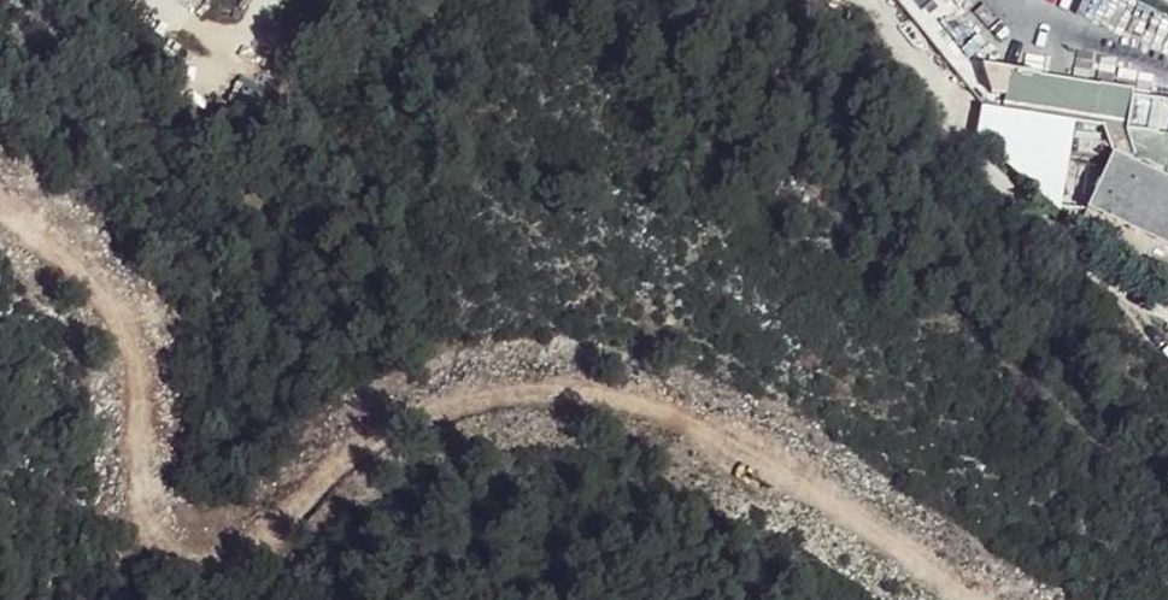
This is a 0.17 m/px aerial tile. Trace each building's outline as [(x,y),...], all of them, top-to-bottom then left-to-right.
[(1073,80),(1016,70),(1007,101),(1068,112),(1073,80)] [(1134,91),(1073,80),(1068,112),(1127,121),(1134,91)] [(1118,158),(1092,213),(1160,247),(1167,251),(1167,183),(1118,158)] [(1160,247),(1148,274),(1167,284),(1167,251),(1160,247)]
